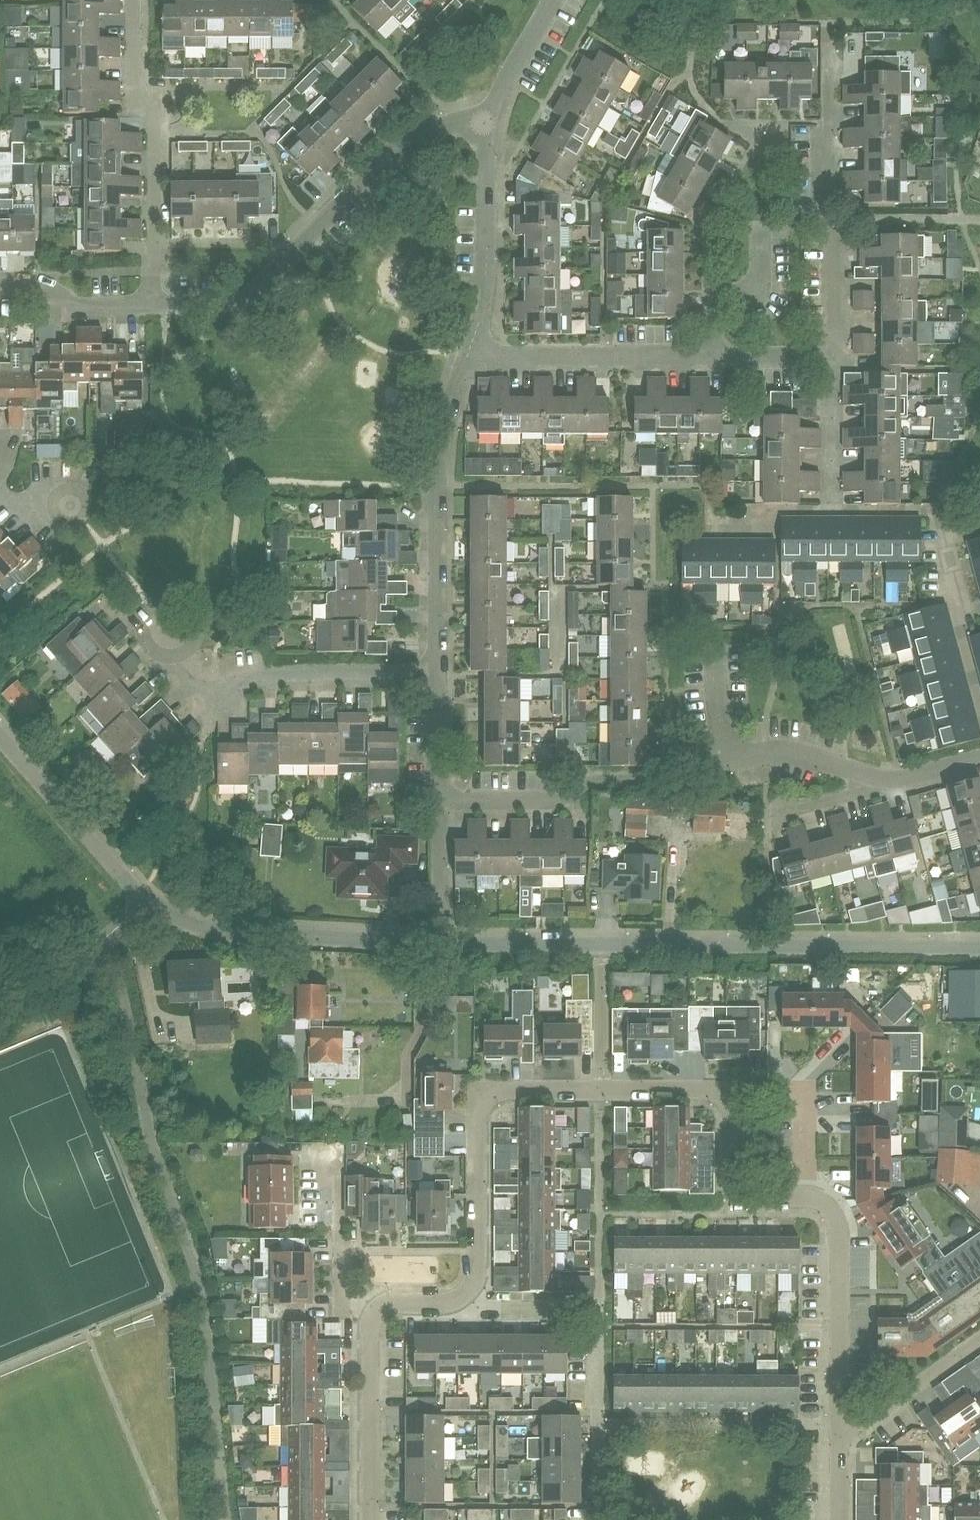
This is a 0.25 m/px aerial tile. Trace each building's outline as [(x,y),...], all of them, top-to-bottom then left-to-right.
[(183,47),(183,37),(184,37),(184,0),(175,0),(175,3),(162,3),(162,47),(183,47)] [(206,3),(194,3),(194,0),(184,0),(184,37),(183,37),(183,47),(206,47),(206,37),(206,3)] [(228,0),(218,0),(218,3),(206,3),(206,37),(227,37),(228,0)] [(249,3),(237,3),(237,0),(228,0),(227,37),(249,37),(249,3)] [(270,0),(261,0),(261,3),(249,3),(249,37),(271,37),(270,0)] [(293,3),(281,3),(281,0),(270,0),(271,37),(293,37),(293,3)] [(392,17),(375,0),(361,0),(352,9),(377,33),(392,17)] [(406,0),(375,0),(392,17),(408,2),(406,0)] [(452,16),(463,5),(457,0),(454,0),(446,9),(452,16)] [(98,27),(98,15),(119,15),(119,5),(64,5),(64,27),(98,27)] [(24,17),(61,16),(61,6),(4,8),(5,38),(58,37),(58,28),(24,28),(24,17)] [(442,26),(452,16),(446,9),(435,20),(442,26)] [(724,41),(724,25),(714,25),(714,41),(724,41)] [(737,36),(746,36),(746,25),(737,25),(737,36)] [(746,25),(746,36),(756,36),(756,25),(746,25)] [(780,36),(790,36),(790,25),(780,25),(780,36)] [(790,25),(790,36),(799,36),(799,25),(790,25)] [(98,39),(98,27),(64,27),(64,48),(119,48),(119,38),(98,39)] [(415,39),(422,46),(432,36),(425,29),(415,39)] [(884,39),(883,33),(865,33),(865,42),(881,42),(884,39)] [(335,48),(342,55),(353,45),(345,38),(335,48)] [(422,46),(415,39),(405,50),(412,57),(422,46)] [(25,69),(25,48),(5,49),(5,70),(25,69)] [(99,70),(98,58),(119,58),(119,48),(64,48),(64,70),(99,70)] [(342,55),(335,48),(325,58),(332,66),(342,55)] [(811,99),(811,65),(801,65),(801,53),(789,52),(789,65),(789,110),(799,110),(799,99),(811,99)] [(619,88),(629,70),(599,53),(594,63),(584,58),(580,66),(619,88)] [(899,95),(899,73),(896,73),(896,57),(884,57),(884,73),(865,73),(865,85),(844,85),(844,95),(899,95)] [(402,83),(377,59),(361,75),(393,107),(401,99),(393,92),(402,83)] [(747,110),(747,65),(724,65),(724,99),(737,99),(737,110),(747,110)] [(768,99),(768,65),(747,65),(747,110),(756,110),(756,99),(768,99)] [(789,110),(789,65),(768,65),(768,99),(780,99),(780,110),(789,110)] [(629,96),(618,90),(619,88),(580,66),(575,75),(584,80),(578,90),(608,107),(612,100),(618,104),(625,104),(629,96)] [(305,79),(312,86),(322,76),(315,68),(305,79)] [(170,79),(184,79),(184,69),(170,69),(170,79)] [(184,69),(184,79),(199,79),(199,69),(184,69)] [(213,79),(227,79),(228,69),(213,69),(213,79)] [(242,69),(228,69),(227,79),(242,78),(242,69)] [(271,79),(271,69),(256,69),(256,79),(271,79)] [(271,69),(271,79),(286,79),(286,69),(271,69)] [(294,79),(294,69),(286,69),(286,79),(294,79)] [(30,90),(30,70),(6,70),(7,90),(30,90)] [(99,82),(99,70),(64,70),(64,92),(119,91),(119,82),(99,82)] [(393,107),(361,75),(346,90),(371,114),(379,107),(386,114),(393,107)] [(312,86),(305,79),(300,83),(294,89),(301,96),(312,86)] [(371,114),(346,90),(331,105),(363,137),(370,130),(363,123),(371,114)] [(598,126),(608,107),(578,90),(572,101),(563,95),(558,104),(598,126)] [(99,114),(99,101),(119,101),(119,91),(64,92),(64,114),(99,114)] [(646,104),(654,109),(661,97),(653,92),(646,104)] [(899,117),(899,95),(844,95),(844,105),(865,105),(865,117),(899,117)] [(274,109),(281,116),(291,106),(284,99),(274,109)] [(363,137),(331,105),(325,99),(310,114),(316,120),(316,121),(341,145),(349,137),(356,144),(363,137)] [(21,113),(20,102),(9,103),(10,114),(21,113)] [(587,145),(598,126),(558,104),(553,113),(562,118),(556,128),(587,145)] [(654,109),(646,104),(638,117),(647,122),(654,109)] [(281,116),(274,109),(264,120),(271,127),(281,116)] [(654,122),(662,126),(670,113),(661,109),(654,122)] [(720,159),(731,139),(702,123),(706,116),(696,110),(681,137),(720,159)] [(23,129),(23,117),(13,117),(13,129),(23,129)] [(909,117),(899,117),(865,117),(865,129),(844,129),(844,138),(899,138),(909,138),(909,117)] [(141,133),(120,133),(120,121),(77,121),(77,143),(86,143),(141,143),(141,133)] [(341,145),(316,121),(301,136),(333,168),(340,161),(332,154),(341,145)] [(655,138),(662,126),(654,122),(647,134),(655,138)] [(949,137),(951,127),(945,127),(935,127),(935,137),(946,137),(949,137)] [(576,164),(587,145),(556,128),(551,138),(541,133),(537,141),(576,164)] [(620,139),(633,147),(640,134),(631,129),(624,142),(620,139)] [(333,168),(301,136),(285,152),(310,176),(319,168),(326,175),(333,168)] [(710,177),(720,159),(681,137),(670,155),(679,160),(710,177)] [(865,160),(899,160),(899,138),(844,138),(844,147),(844,148),(865,148),(865,160)] [(626,160),(633,147),(620,139),(614,149),(615,154),(626,160)] [(946,154),(946,139),(934,139),(934,154),(946,154)] [(576,164),(537,141),(532,150),(541,155),(535,166),(545,172),(537,187),(572,196),(576,189),(565,183),(576,164)] [(193,152),(193,142),(178,142),(178,152),(193,152)] [(207,142),(193,142),(193,152),(207,152),(207,142)] [(236,152),(236,142),(222,142),(222,152),(236,152)] [(251,142),(236,142),(236,152),(251,152),(251,142)] [(25,143),(12,143),(12,154),(12,164),(24,164),(25,143)] [(120,165),(120,153),(141,153),(141,143),(86,143),(77,143),(71,143),(71,165),(86,165),(120,165)] [(633,159),(641,164),(648,151),(640,146),(633,159)] [(12,164),(12,154),(0,153),(0,170),(12,170),(12,164)] [(634,177),(641,164),(633,159),(626,172),(634,177)] [(698,197),(710,177),(679,160),(668,179),(668,180),(698,197)] [(899,182),(899,160),(865,160),(865,172),(844,172),(844,181),(899,182)] [(12,165),(12,176),(35,176),(35,165),(12,165)] [(52,187),(52,165),(41,165),(41,187),(52,187)] [(141,187),(141,177),(120,177),(120,165),(86,165),(86,187),(141,187)] [(77,177),(77,167),(59,167),(59,177),(77,177)] [(603,180),(611,184),(618,172),(610,167),(603,180)] [(946,178),(946,168),(933,168),(933,178),(946,178)] [(687,216),(698,197),(668,180),(668,179),(657,173),(648,209),(669,214),(673,207),(687,216)] [(237,184),(237,229),(247,229),(247,218),(259,218),(259,216),(273,216),(272,176),(237,176),(237,184)] [(946,187),(946,178),(933,178),(934,187),(946,187)] [(611,184),(603,180),(596,192),(595,192),(590,200),(601,204),(611,184)] [(899,204),(899,182),(844,181),(844,191),(866,192),(865,204),(899,204)] [(194,229),(194,184),(172,184),(172,219),(173,219),(184,218),(184,229),(194,229)] [(216,218),(216,184),(194,184),(194,229),(204,229),(204,218),(216,218)] [(237,229),(237,184),(216,184),(216,218),(227,218),(227,229),(237,229)] [(52,198),(52,187),(41,187),(41,198),(52,198)] [(120,208),(120,196),(141,196),(141,187),(86,187),(86,208),(120,208)] [(560,226),(560,204),(572,204),(572,196),(537,187),(538,204),(526,204),(526,216),(515,216),(515,226),(560,226)] [(141,230),(141,219),(120,220),(120,208),(86,208),(86,230),(141,230)] [(591,212),(591,226),(601,226),(601,212),(591,212)] [(13,217),(0,217),(0,252),(14,252),(13,217)] [(36,252),(36,217),(13,217),(14,252),(36,252)] [(683,253),(683,231),(669,231),(669,223),(647,217),(645,220),(642,221),(639,223),(638,225),(639,229),(641,231),(644,232),(648,232),(648,253),(683,253)] [(560,248),(560,226),(515,226),(515,236),(526,236),(526,248),(560,248)] [(601,226),(591,226),(591,241),(601,241),(601,226)] [(120,251),(120,239),(141,239),(141,230),(86,230),(86,252),(120,251)] [(925,236),(917,236),(882,236),(882,248),(861,248),(861,258),(917,258),(925,258),(925,236)] [(607,253),(617,253),(617,239),(607,239),(607,253)] [(560,269),(560,248),(526,248),(526,260),(515,260),(515,269),(560,269)] [(617,268),(617,253),(607,253),(607,268),(617,268)] [(683,275),(683,253),(648,253),(639,253),(639,261),(648,261),(648,275),(683,275)] [(591,269),(601,269),(601,255),(591,255),(591,269)] [(917,280),(917,258),(861,258),(861,268),(875,268),(875,273),(882,273),(882,280),(917,280)] [(560,291),(560,269),(515,269),(515,279),(525,279),(525,291),(560,291)] [(601,269),(591,269),(591,284),(601,284),(601,269)] [(683,297),(683,275),(648,275),(648,289),(639,289),(639,297),(683,297)] [(917,301),(917,280),(882,280),(882,301),(917,301)] [(607,282),(607,296),(617,296),(623,296),(623,282),(607,282)] [(571,291),(560,291),(525,291),(525,303),(515,303),(515,313),(560,313),(572,313),(571,291)] [(854,301),(873,301),(873,291),(854,291),(854,301)] [(572,312),(585,312),(584,293),(572,293),(572,312)] [(617,311),(617,296),(607,296),(607,311),(617,311)] [(683,297),(639,297),(636,297),(636,319),(683,318),(683,297)] [(591,313),(601,313),(601,298),(591,298),(591,313)] [(873,311),(873,301),(854,301),(854,311),(873,311)] [(926,301),(917,301),(882,301),(882,323),(917,323),(917,322),(926,323),(926,301)] [(560,335),(560,313),(515,313),(515,322),(525,322),(526,335),(560,335)] [(601,327),(601,313),(591,313),(591,327),(601,327)] [(917,345),(917,323),(882,323),(882,345),(917,345)] [(90,383),(89,328),(78,328),(78,346),(62,346),(62,392),(64,391),(78,391),(78,383),(90,383)] [(117,391),(116,346),(102,346),(102,328),(89,328),(90,383),(101,382),(101,391),(115,391),(117,391)] [(854,334),(854,344),(873,345),(873,335),(854,334)] [(873,354),(873,345),(854,344),(854,354),(873,354)] [(917,367),(917,345),(882,345),(882,367),(917,367)] [(53,410),(53,401),(64,400),(64,391),(62,392),(62,346),(50,346),(50,364),(36,364),(37,410),(53,410)] [(143,423),(143,363),(128,363),(128,346),(116,346),(117,391),(115,391),(115,401),(128,400),(128,410),(136,410),(136,423),(143,423)] [(11,373),(11,363),(0,364),(0,410),(10,410),(10,373),(11,373)] [(37,410),(36,364),(21,364),(21,373),(11,373),(10,373),(10,410),(10,428),(21,428),(23,428),(23,410),(37,410)] [(907,396),(907,374),(844,374),(844,396),(900,396),(907,396)] [(965,374),(947,374),(947,396),(965,396),(965,374)] [(500,434),(500,378),(491,378),(491,399),(478,399),(478,434),(500,434)] [(522,434),(522,399),(510,399),(510,378),(500,378),(500,434),(522,434)] [(522,434),(543,434),(543,378),(534,378),(534,399),(522,399),(522,434)] [(553,378),(543,378),(543,434),(543,445),(565,445),(565,434),(565,399),(553,399),(553,378)] [(586,434),(587,378),(577,378),(577,400),(565,399),(565,434),(586,434)] [(608,434),(609,400),(597,400),(597,378),(587,378),(586,434),(608,434)] [(656,434),(656,378),(647,378),(647,399),(634,399),(635,434),(656,434)] [(678,434),(678,399),(667,399),(667,378),(656,378),(656,434),(677,434),(678,434)] [(700,434),(699,378),(690,378),(690,399),(678,399),(678,434),(677,434),(677,443),(688,443),(688,434),(700,434)] [(722,434),(722,399),(710,399),(710,378),(699,378),(700,434),(722,434)] [(770,400),(770,401),(770,410),(792,411),(793,400),(793,393),(771,393),(770,400)] [(907,418),(907,396),(900,396),(844,396),(844,405),(865,405),(865,417),(899,418),(907,418)] [(820,439),(820,429),(799,429),(799,416),(792,416),(792,411),(770,410),(770,401),(756,401),(756,402),(757,402),(756,425),(764,425),(764,439),(820,439)] [(944,405),(929,405),(929,417),(944,417),(944,405)] [(899,439),(899,418),(865,417),(865,429),(844,429),(844,439),(899,439)] [(958,429),(952,429),(934,429),(933,440),(937,440),(949,440),(953,440),(958,440),(958,429)] [(799,460),(799,448),(820,448),(820,439),(764,439),(764,460),(799,460)] [(906,439),(899,439),(844,439),(844,449),(865,449),(865,461),(899,461),(906,461),(906,439)] [(949,452),(949,440),(937,440),(937,452),(949,452)] [(150,458),(150,441),(135,441),(135,458),(150,458)] [(114,453),(115,443),(96,443),(96,452),(104,452),(104,453),(114,453)] [(64,457),(64,445),(50,445),(51,457),(64,457)] [(799,472),(799,460),(764,460),(764,482),(819,482),(819,472),(799,472)] [(500,476),(500,462),(482,461),(482,476),(500,476)] [(899,483),(899,461),(865,461),(865,472),(844,472),(844,482),(899,483)] [(952,471),(952,461),(940,461),(940,471),(952,471)] [(521,476),(521,462),(500,462),(500,476),(501,476),(521,476)] [(678,476),(678,463),(668,463),(668,476),(678,476)] [(689,476),(689,463),(678,463),(678,476),(687,476),(689,476)] [(653,475),(653,465),(643,465),(643,475),(653,475)] [(554,476),(554,467),(543,467),(543,476),(547,476),(550,476),(554,476)] [(735,482),(735,471),(722,471),(722,476),(722,482),(735,482)] [(799,504),(799,492),(819,492),(819,482),(764,482),(764,504),(799,504)] [(899,504),(899,483),(844,482),(844,492),(865,492),(865,504),(899,504)] [(941,492),(941,504),(953,504),(953,492),(941,492)] [(505,520),(505,498),(471,498),(471,520),(505,520)] [(632,520),(632,498),(597,498),(597,520),(632,520)] [(398,517),(378,517),(378,503),(397,503),(397,501),(324,501),(324,517),(337,517),(337,531),(330,531),(330,532),(378,532),(378,531),(398,531),(398,517)] [(543,520),(552,519),(552,505),(543,505),(543,520)] [(552,505),(552,519),(561,520),(561,505),(552,505)] [(805,582),(805,518),(781,518),(781,540),(781,561),(794,561),(794,582),(796,582),(804,582),(805,582)] [(828,561),(828,518),(805,518),(805,582),(814,582),(816,582),(816,561),(828,561)] [(851,581),(851,518),(828,518),(828,561),(840,561),(840,581),(841,581),(841,593),(849,593),(849,581),(851,581)] [(874,561),(874,518),(851,518),(851,581),(862,581),(862,561),(874,561)] [(897,582),(897,518),(874,518),(874,561),(886,561),(886,582),(897,582)] [(921,530),(921,518),(897,518),(897,582),(908,582),(908,561),(921,561),(921,530)] [(552,519),(543,520),(543,534),(553,534),(552,519)] [(561,520),(552,519),(553,534),(561,534),(561,520)] [(505,541),(505,520),(471,520),(471,541),(505,541)] [(632,541),(632,520),(597,520),(598,542),(632,541)] [(9,539),(1,530),(0,530),(0,546),(9,539)] [(397,562),(397,547),(409,547),(409,532),(398,532),(398,531),(378,531),(378,532),(330,532),(344,532),(344,548),(357,548),(357,560),(330,560),(330,561),(387,561),(387,562),(397,562)] [(37,564),(30,556),(41,547),(32,538),(19,550),(9,539),(0,546),(0,583),(9,575),(16,582),(24,583),(37,572),(37,564)] [(979,563),(979,538),(967,542),(973,565),(979,563)] [(705,603),(706,540),(682,540),(682,583),(695,583),(695,603),(705,603)] [(728,583),(729,540),(706,540),(705,603),(716,603),(716,583),(728,583)] [(751,603),(752,540),(729,540),(728,583),(740,583),(740,603),(751,603)] [(776,583),(776,540),(752,540),(751,603),(762,603),(762,583),(776,583)] [(505,563),(505,541),(471,541),(471,563),(505,563)] [(632,563),(632,541),(598,542),(598,563),(632,563)] [(286,561),(286,549),(272,549),(272,561),(286,561)] [(539,563),(549,563),(549,549),(539,549),(539,563)] [(555,564),(565,564),(565,549),(555,549),(555,564)] [(387,592),(387,562),(387,561),(330,561),(330,562),(346,562),(346,591),(320,591),(320,592),(377,592),(386,592),(386,595),(387,595),(387,592)] [(505,585),(505,563),(471,563),(471,585),(505,585)] [(549,563),(539,563),(539,578),(549,578),(549,563)] [(633,585),(632,563),(598,563),(598,586),(633,585)] [(565,578),(565,564),(555,564),(555,578),(565,578)] [(796,582),(796,594),(804,595),(804,582),(796,582)] [(805,582),(805,596),(814,596),(814,582),(805,582)] [(506,606),(505,585),(471,585),(471,606),(506,606)] [(387,605),(387,595),(386,595),(386,592),(377,592),(320,592),(330,592),(327,594),(327,605),(325,605),(325,621),(310,621),(310,622),(367,622),(376,622),(376,625),(397,625),(397,612),(376,612),(376,605),(387,605)] [(539,606),(549,606),(549,592),(539,592),(539,606)] [(646,615),(646,593),(602,593),(602,601),(605,603),(611,603),(611,615),(646,615)] [(569,600),(569,615),(578,615),(578,600),(569,600)] [(945,606),(944,604),(908,613),(903,615),(906,627),(886,632),(889,643),(950,626),(945,606)] [(506,628),(506,606),(471,606),(471,628),(506,628)] [(549,606),(539,606),(539,621),(549,621),(549,606)] [(292,616),(292,611),(288,607),(283,607),(279,611),(279,616),(283,620),(288,620),(292,616)] [(578,615),(569,615),(569,629),(578,629),(578,615)] [(646,637),(646,615),(611,615),(611,637),(646,637)] [(105,651),(115,642),(94,619),(85,627),(77,618),(54,639),(63,649),(55,657),(74,678),(62,688),(63,689),(105,651)] [(367,642),(367,622),(310,622),(310,623),(326,623),(326,650),(310,650),(310,652),(366,652),(366,655),(387,655),(387,642),(367,642)] [(956,648),(950,626),(889,643),(892,653),(912,648),(915,660),(956,648)] [(506,649),(506,628),(471,628),(471,650),(506,649)] [(970,636),(976,659),(979,658),(979,633),(970,636)] [(886,641),(884,634),(873,637),(875,644),(886,641)] [(539,649),(549,649),(549,635),(539,635),(539,649)] [(646,658),(646,637),(611,637),(611,658),(646,658)] [(569,658),(578,658),(578,643),(569,643),(569,658)] [(892,653),(889,643),(881,645),(884,656),(892,653)] [(901,687),(962,671),(956,648),(915,660),(918,671),(899,676),(901,687)] [(506,672),(506,649),(471,650),(471,672),(506,672)] [(549,664),(549,649),(539,649),(539,664),(549,664)] [(118,681),(126,674),(105,651),(63,689),(75,679),(94,700),(75,717),(75,718),(118,680),(118,681)] [(578,672),(578,658),(569,658),(569,672),(578,672)] [(646,680),(646,658),(611,658),(611,680),(646,680)] [(968,693),(962,671),(901,687),(904,698),(924,692),(927,704),(968,693)] [(520,701),(520,679),(485,679),(485,701),(520,701)] [(87,747),(129,709),(130,710),(137,704),(139,706),(155,691),(146,682),(131,695),(118,681),(118,680),(75,718),(76,719),(87,708),(106,729),(87,746),(87,747)] [(646,701),(646,680),(611,680),(611,701),(646,701)] [(893,689),(892,682),(881,685),(883,692),(893,689)] [(553,687),(553,701),(562,701),(562,687),(553,687)] [(569,687),(569,701),(579,701),(578,687),(569,687)] [(42,705),(31,692),(15,706),(18,709),(27,719),(42,705)] [(974,715),(968,693),(927,704),(930,716),(911,721),(913,732),(974,715)] [(368,763),(368,734),(369,734),(369,716),(372,716),(372,694),(359,694),(359,714),(339,714),(338,714),(338,724),(339,763),(368,763)] [(520,723),(520,701),(485,701),(485,722),(520,723)] [(562,701),(553,701),(553,716),(562,716),(562,701)] [(579,701),(569,701),(569,716),(579,716),(579,701)] [(646,723),(646,701),(611,701),(611,723),(646,723)] [(109,770),(151,732),(150,731),(133,711),(139,706),(137,704),(130,710),(129,709),(87,747),(88,747),(100,736),(120,759),(108,770),(109,770)] [(338,714),(339,714),(339,704),(322,704),(322,724),(309,724),(309,780),(310,780),(310,765),(338,765),(338,781),(339,781),(339,763),(338,724),(338,714)] [(280,713),(263,713),(263,726),(278,726),(278,724),(280,724),(280,713)] [(399,783),(399,736),(402,736),(402,715),(389,715),(388,735),(369,734),(368,734),(368,763),(368,783),(399,783)] [(974,715),(913,732),(914,733),(916,743),(936,737),(939,749),(979,738),(979,736),(974,715)] [(184,761),(185,753),(179,747),(185,741),(187,743),(203,729),(194,720),(193,720),(179,733),(165,717),(150,731),(151,732),(109,770),(109,771),(124,757),(143,779),(155,768),(161,774),(169,775),(184,761)] [(531,731),(520,731),(520,723),(485,722),(485,744),(519,744),(519,743),(531,743),(531,731)] [(646,745),(646,723),(611,723),(611,744),(646,745)] [(309,780),(309,724),(280,724),(278,724),(278,726),(278,733),(278,791),(279,791),(279,765),(308,765),(308,780),(309,780)] [(903,736),(906,735),(903,725),(891,728),(894,738),(903,736)] [(556,744),(566,744),(566,730),(556,730),(556,744)] [(566,730),(566,744),(575,744),(575,730),(566,730)] [(278,733),(248,733),(248,743),(249,743),(249,791),(250,791),(250,775),(278,775),(278,791),(278,733)] [(914,733),(906,735),(903,736),(905,745),(916,743),(914,733)] [(249,743),(248,743),(218,743),(218,801),(220,801),(220,785),(248,785),(248,791),(249,791),(249,743)] [(519,766),(519,744),(485,744),(485,766),(519,766)] [(575,744),(566,744),(556,744),(556,759),(575,759),(575,744)] [(646,767),(646,745),(611,744),(611,767),(646,767)] [(947,787),(953,808),(979,801),(979,778),(947,787)] [(724,833),(726,804),(695,802),(695,803),(627,798),(626,814),(646,815),(694,818),(693,831),(724,833)] [(953,808),(958,829),(979,823),(979,801),(953,808)] [(917,862),(906,819),(893,823),(888,803),(879,805),(893,859),(896,868),(897,868),(917,862)] [(893,859),(879,805),(869,808),(872,821),(866,823),(868,829),(863,831),(872,864),(874,864),(877,877),(898,871),(897,868),(896,868),(893,859)] [(306,821),(306,806),(294,806),(294,821),(306,821)] [(645,836),(646,824),(646,815),(626,814),(625,835),(645,836)] [(872,864),(863,831),(852,834),(846,814),(837,816),(851,870),(866,866),(869,879),(877,877),(874,864),(872,864)] [(851,870),(837,816),(827,819),(833,839),(821,842),(830,875),(851,870)] [(477,876),(477,820),(467,820),(467,841),(455,841),(455,876),(477,876)] [(499,876),(499,841),(487,841),(487,820),(477,820),(477,876),(499,876)] [(520,876),(520,820),(510,820),(510,841),(499,841),(499,876),(519,876),(520,876)] [(542,876),(542,841),(530,841),(530,820),(520,820),(520,876),(519,876),(519,887),(542,887),(542,876)] [(564,875),(564,820),(554,820),(554,841),(542,841),(542,876),(564,875)] [(586,875),(586,841),(573,841),(573,820),(564,820),(564,875),(586,875)] [(979,845),(979,823),(958,829),(963,850),(979,845)] [(283,826),(264,824),(261,856),(280,858),(283,826)] [(830,875),(821,842),(810,845),(805,825),(795,828),(809,881),(830,875)] [(788,887),(809,881),(795,828),(786,830),(791,850),(779,853),(780,857),(772,859),(773,868),(778,889),(788,887)] [(935,837),(938,847),(959,842),(957,831),(935,837)] [(402,839),(386,838),(385,852),(340,850),(340,853),(336,854),(332,857),(330,861),(330,865),(332,869),(335,872),(339,873),(339,883),(340,887),(341,888),(343,891),(345,892),(349,893),(368,894),(368,897),(384,898),(385,876),(400,876),(400,867),(401,863),(415,864),(416,840),(402,839)] [(963,850),(969,870),(979,868),(979,845),(963,850)] [(659,857),(627,856),(627,863),(605,862),(604,888),(626,889),(625,898),(658,899),(659,857)] [(940,858),(928,861),(933,883),(945,880),(940,858)] [(979,890),(979,868),(969,870),(975,891),(979,890)] [(951,920),(946,898),(935,901),(941,923),(951,920)] [(888,916),(884,901),(863,907),(867,922),(888,916)] [(937,918),(934,903),(919,906),(922,922),(937,918)] [(587,916),(587,906),(577,906),(577,916),(586,916),(587,916)] [(910,924),(906,906),(894,909),(898,924),(910,924)] [(853,923),(867,922),(863,907),(849,910),(853,923)] [(805,925),(820,925),(816,909),(802,913),(805,925)] [(172,964),(174,1001),(198,999),(199,1012),(198,1012),(200,1044),(228,1042),(226,1010),(225,1010),(224,997),(217,997),(215,962),(172,964)] [(650,986),(650,976),(650,973),(632,973),(632,986),(650,986)] [(663,994),(663,976),(650,976),(650,986),(650,994),(663,994)] [(327,1020),(328,986),(295,986),(295,996),(278,996),(278,1036),(295,1036),(295,1020),(310,1020),(310,1028),(321,1029),(321,1020),(327,1020)] [(258,1007),(256,990),(235,993),(237,1010),(258,1007)] [(901,1018),(913,1006),(899,992),(887,1004),(901,1018)] [(782,994),(782,1027),(812,1027),(812,994),(782,994)] [(850,1027),(863,1014),(850,1001),(843,1001),(843,994),(812,994),(812,1027),(850,1027)] [(580,1032),(591,1032),(591,1001),(566,1001),(566,1027),(544,1027),(544,1060),(561,1060),(561,1055),(580,1055),(580,1032)] [(704,1060),(726,1060),(726,1022),(726,1007),(688,1007),(688,1009),(688,1032),(704,1032),(704,1060)] [(748,1060),(748,1032),(760,1032),(760,1007),(726,1007),(726,1022),(726,1060),(748,1060)] [(650,1060),(650,1023),(638,1023),(638,1009),(612,1009),(612,1033),(627,1033),(627,1060),(631,1060),(631,1064),(647,1064),(647,1060),(650,1060)] [(673,1060),(673,1033),(688,1033),(688,1032),(688,1009),(650,1009),(650,1023),(650,1060),(673,1060)] [(533,1044),(533,1018),(512,1018),(512,1029),(485,1029),(485,1060),(502,1060),(502,1055),(521,1055),(521,1044),(533,1044)] [(857,1034),(857,1072),(889,1072),(889,1041),(882,1041),(882,1034),(869,1021),(857,1034)] [(343,1049),(343,1029),(321,1029),(310,1028),(310,1050),(309,1050),(309,1063),(309,1078),(358,1079),(359,1049),(343,1049)] [(895,1048),(923,1047),(923,1031),(894,1032),(895,1048)] [(857,1072),(857,1102),(872,1102),(872,1115),(897,1115),(897,1102),(889,1102),(889,1072),(857,1072)] [(450,1111),(450,1092),(454,1092),(454,1075),(423,1075),(423,1100),(414,1100),(414,1134),(444,1134),(443,1123),(444,1111),(450,1111)] [(313,1110),(313,1083),(292,1083),(292,1110),(313,1110)] [(938,1112),(938,1101),(922,1101),(922,1112),(938,1112)] [(939,1147),(965,1148),(967,1106),(940,1106),(939,1147)] [(614,1133),(625,1133),(627,1133),(627,1108),(614,1107),(614,1133)] [(690,1128),(690,1124),(690,1108),(652,1107),(652,1128),(690,1128)] [(555,1129),(555,1108),(518,1108),(518,1129),(555,1129)] [(590,1133),(590,1108),(577,1108),(577,1133),(590,1133)] [(872,1127),(857,1127),(857,1158),(889,1158),(889,1127),(896,1127),(897,1115),(872,1115),(872,1127)] [(938,1134),(939,1117),(921,1117),(920,1133),(938,1134)] [(689,1149),(689,1133),(702,1133),(701,1124),(690,1124),(690,1128),(652,1128),(652,1149),(689,1149)] [(562,1129),(555,1129),(518,1129),(518,1145),(506,1145),(506,1153),(519,1153),(519,1149),(555,1149),(555,1148),(562,1148),(562,1129)] [(444,1157),(444,1134),(414,1134),(414,1157),(444,1157)] [(506,1153),(506,1145),(494,1145),(494,1153),(506,1153)] [(555,1169),(555,1149),(519,1149),(519,1153),(519,1169),(555,1169)] [(590,1168),(590,1149),(573,1150),(573,1168),(590,1168)] [(689,1169),(689,1165),(689,1149),(652,1149),(652,1169),(689,1169)] [(971,1151),(939,1149),(937,1184),(969,1186),(971,1151)] [(292,1215),(292,1156),(250,1156),(250,1228),(285,1228),(285,1215),(292,1215)] [(857,1158),(857,1205),(882,1197),(882,1189),(889,1189),(889,1158),(857,1158)] [(690,1190),(690,1174),(702,1174),(702,1165),(689,1165),(689,1169),(652,1169),(652,1190),(690,1190)] [(714,1165),(702,1165),(702,1174),(714,1173),(714,1165)] [(561,1169),(555,1169),(519,1169),(519,1185),(506,1185),(506,1194),(518,1194),(518,1190),(555,1190),(561,1190),(561,1169)] [(627,1180),(627,1171),(614,1170),(614,1180),(627,1180)] [(394,1231),(394,1197),(373,1197),(373,1177),(346,1177),(346,1209),(364,1209),(364,1231),(394,1231)] [(445,1197),(450,1197),(450,1181),(435,1181),(435,1193),(418,1193),(418,1231),(445,1231),(445,1197)] [(494,1194),(506,1194),(506,1185),(494,1185),(494,1194)] [(555,1210),(555,1190),(518,1190),(518,1194),(519,1210),(555,1210)] [(910,1225),(918,1219),(901,1194),(893,1200),(887,1204),(882,1197),(857,1205),(883,1243),(910,1225)] [(560,1210),(555,1210),(519,1210),(519,1226),(506,1226),(506,1235),(519,1235),(518,1231),(555,1230),(560,1230),(560,1210)] [(589,1216),(578,1216),(578,1229),(589,1229),(589,1216)] [(910,1225),(883,1243),(901,1268),(914,1260),(923,1272),(943,1258),(933,1245),(935,1244),(918,1219),(910,1225)] [(494,1235),(506,1235),(506,1226),(494,1226),(494,1235)] [(555,1251),(555,1230),(518,1231),(519,1235),(519,1251),(555,1251)] [(927,1356),(979,1319),(979,1232),(943,1258),(923,1272),(922,1273),(942,1301),(915,1320),(877,1320),(877,1356),(927,1356)] [(633,1290),(635,1290),(635,1238),(614,1238),(614,1273),(628,1273),(628,1290),(633,1290)] [(642,1273),(655,1273),(656,1238),(635,1238),(635,1290),(633,1290),(633,1297),(642,1297),(642,1273)] [(668,1290),(676,1290),(676,1238),(656,1238),(655,1273),(669,1273),(668,1290)] [(683,1273),(696,1273),(696,1238),(676,1238),(676,1290),(683,1290),(683,1273)] [(717,1290),(717,1238),(696,1238),(696,1273),(709,1273),(709,1290),(717,1290)] [(724,1273),(737,1273),(737,1238),(717,1238),(717,1290),(724,1290),(724,1273)] [(757,1290),(757,1238),(737,1238),(737,1273),(737,1290),(750,1290),(757,1290)] [(765,1273),(778,1273),(778,1238),(757,1238),(757,1290),(765,1290),(765,1273)] [(791,1290),(799,1290),(799,1245),(799,1243),(799,1238),(778,1238),(778,1273),(791,1273),(791,1290)] [(312,1279),(312,1254),(286,1254),(286,1239),(260,1239),(260,1264),(267,1264),(267,1279),(312,1279)] [(590,1251),(590,1242),(575,1242),(575,1251),(590,1251)] [(555,1271),(555,1251),(519,1251),(519,1267),(506,1267),(506,1276),(518,1276),(518,1271),(555,1271)] [(506,1276),(506,1267),(494,1267),(494,1276),(506,1276)] [(555,1292),(555,1271),(518,1271),(518,1276),(518,1292),(555,1292)] [(590,1292),(590,1276),(577,1276),(577,1292),(590,1292)] [(312,1304),(312,1279),(267,1279),(267,1294),(260,1294),(260,1319),(267,1319),(286,1319),(286,1304),(312,1304)] [(737,1323),(738,1311),(738,1309),(717,1308),(717,1323),(737,1323)] [(754,1323),(754,1311),(738,1311),(737,1323),(754,1323)] [(286,1323),(286,1319),(267,1319),(267,1344),(280,1344),(317,1344),(317,1340),(317,1323),(286,1323)] [(345,1338),(345,1325),(327,1326),(327,1339),(345,1338)] [(708,1343),(716,1343),(717,1330),(709,1330),(708,1343)] [(717,1330),(716,1343),(724,1343),(725,1331),(717,1330)] [(757,1343),(757,1330),(749,1330),(749,1344),(757,1343)] [(765,1330),(757,1330),(757,1343),(765,1343),(765,1330)] [(436,1374),(436,1336),(414,1336),(414,1374),(436,1374)] [(458,1374),(458,1336),(436,1336),(436,1374),(458,1374)] [(480,1374),(480,1336),(458,1336),(458,1374),(480,1374)] [(501,1374),(501,1336),(480,1336),(480,1374),(501,1374)] [(523,1374),(523,1336),(501,1336),(501,1374),(523,1374)] [(544,1374),(544,1336),(523,1336),(523,1374),(544,1374)] [(566,1348),(566,1336),(544,1336),(544,1374),(566,1374),(566,1351),(566,1348)] [(584,1348),(584,1336),(572,1336),(572,1348),(584,1348)] [(329,1340),(329,1348),(341,1348),(341,1339),(329,1340)] [(317,1364),(317,1348),(329,1348),(329,1340),(317,1340),(317,1344),(280,1344),(280,1364),(317,1364)] [(979,1385),(979,1367),(975,1359),(966,1365),(979,1385)] [(316,1385),(316,1380),(317,1364),(280,1364),(280,1385),(316,1385)] [(247,1383),(245,1365),(232,1366),(235,1385),(247,1383)] [(635,1418),(635,1376),(614,1376),(614,1411),(628,1412),(628,1418),(635,1418)] [(655,1412),(655,1376),(635,1376),(635,1418),(641,1418),(641,1412),(655,1412)] [(676,1418),(676,1376),(655,1376),(655,1412),(669,1412),(669,1418),(676,1418)] [(696,1412),(696,1376),(676,1376),(676,1418),(682,1418),(682,1412),(696,1412)] [(716,1418),(716,1376),(696,1376),(696,1412),(710,1412),(710,1418),(716,1418)] [(737,1412),(737,1376),(716,1376),(716,1418),(723,1418),(723,1412),(737,1412)] [(757,1418),(757,1376),(737,1376),(737,1412),(751,1412),(751,1418),(757,1418)] [(778,1412),(778,1376),(757,1376),(757,1418),(764,1418),(764,1412),(778,1412)] [(799,1412),(799,1376),(778,1376),(778,1412),(792,1412),(792,1418),(798,1418),(798,1412),(799,1412)] [(317,1405),(317,1389),(329,1389),(329,1380),(316,1380),(316,1385),(280,1385),(280,1405),(317,1405)] [(341,1380),(329,1380),(329,1389),(341,1389),(341,1380)] [(940,1399),(949,1393),(941,1382),(932,1389),(940,1399)] [(975,1404),(968,1394),(955,1403),(949,1393),(940,1399),(947,1409),(951,1405),(973,1437),(979,1432),(979,1412),(975,1404)] [(418,1398),(406,1398),(406,1410),(418,1410),(418,1398)] [(446,1410),(458,1410),(458,1398),(446,1398),(446,1410)] [(458,1398),(458,1410),(470,1409),(470,1398),(458,1398)] [(501,1409),(501,1398),(489,1398),(489,1409),(501,1409)] [(513,1398),(501,1398),(501,1409),(513,1409),(513,1398)] [(532,1410),(544,1410),(544,1398),(532,1398),(532,1410)] [(544,1398),(544,1410),(556,1410),(556,1398),(544,1398)] [(317,1405),(280,1405),(275,1405),(275,1426),(280,1426),(280,1425),(317,1425),(317,1405)] [(951,1405),(947,1409),(934,1417),(927,1407),(917,1415),(922,1422),(928,1430),(942,1451),(952,1466),(959,1461),(952,1451),(973,1437),(951,1405)] [(444,1438),(444,1416),(406,1416),(406,1438),(444,1438)] [(580,1438),(580,1416),(543,1416),(543,1438),(580,1438)] [(325,1446),(325,1430),(337,1430),(337,1421),(324,1421),(324,1425),(317,1425),(280,1425),(280,1426),(280,1445),(288,1445),(288,1446),(325,1446)] [(349,1421),(337,1421),(337,1430),(349,1430),(349,1421)] [(478,1426),(478,1438),(490,1438),(490,1426),(478,1426)] [(496,1426),(496,1438),(508,1438),(508,1426),(496,1426)] [(444,1460),(444,1438),(406,1438),(406,1460),(444,1460)] [(490,1438),(478,1438),(478,1450),(490,1450),(490,1438)] [(508,1438),(496,1438),(496,1450),(508,1450),(508,1438)] [(580,1460),(580,1438),(543,1438),(531,1438),(531,1459),(543,1460),(580,1460)] [(325,1466),(325,1462),(325,1446),(288,1446),(288,1466),(325,1466)] [(919,1485),(919,1464),(923,1464),(923,1452),(897,1452),(897,1464),(881,1464),(881,1480),(869,1480),(868,1490),(881,1490),(881,1485),(919,1485)] [(252,1465),(252,1458),(247,1455),(240,1455),(240,1466),(242,1466),(252,1465)] [(444,1481),(444,1460),(406,1460),(406,1481),(444,1481)] [(580,1482),(580,1460),(543,1460),(543,1482),(580,1482)] [(325,1487),(325,1471),(337,1471),(337,1462),(325,1462),(325,1466),(288,1466),(288,1487),(325,1487)] [(349,1462),(337,1462),(337,1471),(349,1471),(349,1462)] [(478,1469),(479,1481),(490,1481),(490,1469),(478,1469)] [(496,1469),(496,1481),(508,1481),(508,1469),(496,1469)] [(868,1490),(869,1480),(856,1480),(856,1490),(868,1490)] [(444,1503),(444,1481),(406,1481),(406,1503),(444,1503)] [(490,1481),(479,1481),(479,1493),(490,1493),(490,1481)] [(508,1481),(496,1481),(496,1493),(508,1493),(508,1481)] [(580,1503),(580,1482),(543,1482),(543,1503),(580,1503)] [(927,1485),(919,1485),(881,1485),(881,1490),(881,1505),(919,1505),(927,1505),(927,1485)] [(325,1507),(325,1503),(325,1487),(288,1487),(288,1507),(325,1507)] [(248,1507),(248,1498),(238,1498),(238,1507),(246,1507),(248,1507)] [(325,1512),(337,1512),(337,1503),(325,1503),(325,1507),(288,1507),(288,1519),(325,1519),(325,1512)] [(349,1503),(337,1503),(337,1512),(349,1512),(349,1503)] [(975,1504),(954,1504),(954,1519),(975,1519),(975,1504)] [(919,1505),(881,1505),(881,1519),(919,1519),(919,1505)] [(436,1509),(424,1509),(424,1519),(436,1519),(436,1509)] [(436,1519),(448,1519),(448,1509),(436,1509),(436,1519)] [(479,1509),(468,1509),(468,1519),(479,1519),(479,1509)] [(479,1509),(479,1519),(491,1519),(491,1509),(479,1509)] [(523,1510),(511,1509),(511,1519),(523,1519),(523,1510)] [(523,1510),(523,1519),(535,1519),(535,1510),(523,1510)] [(554,1510),(554,1519),(566,1519),(566,1510),(554,1510)]
